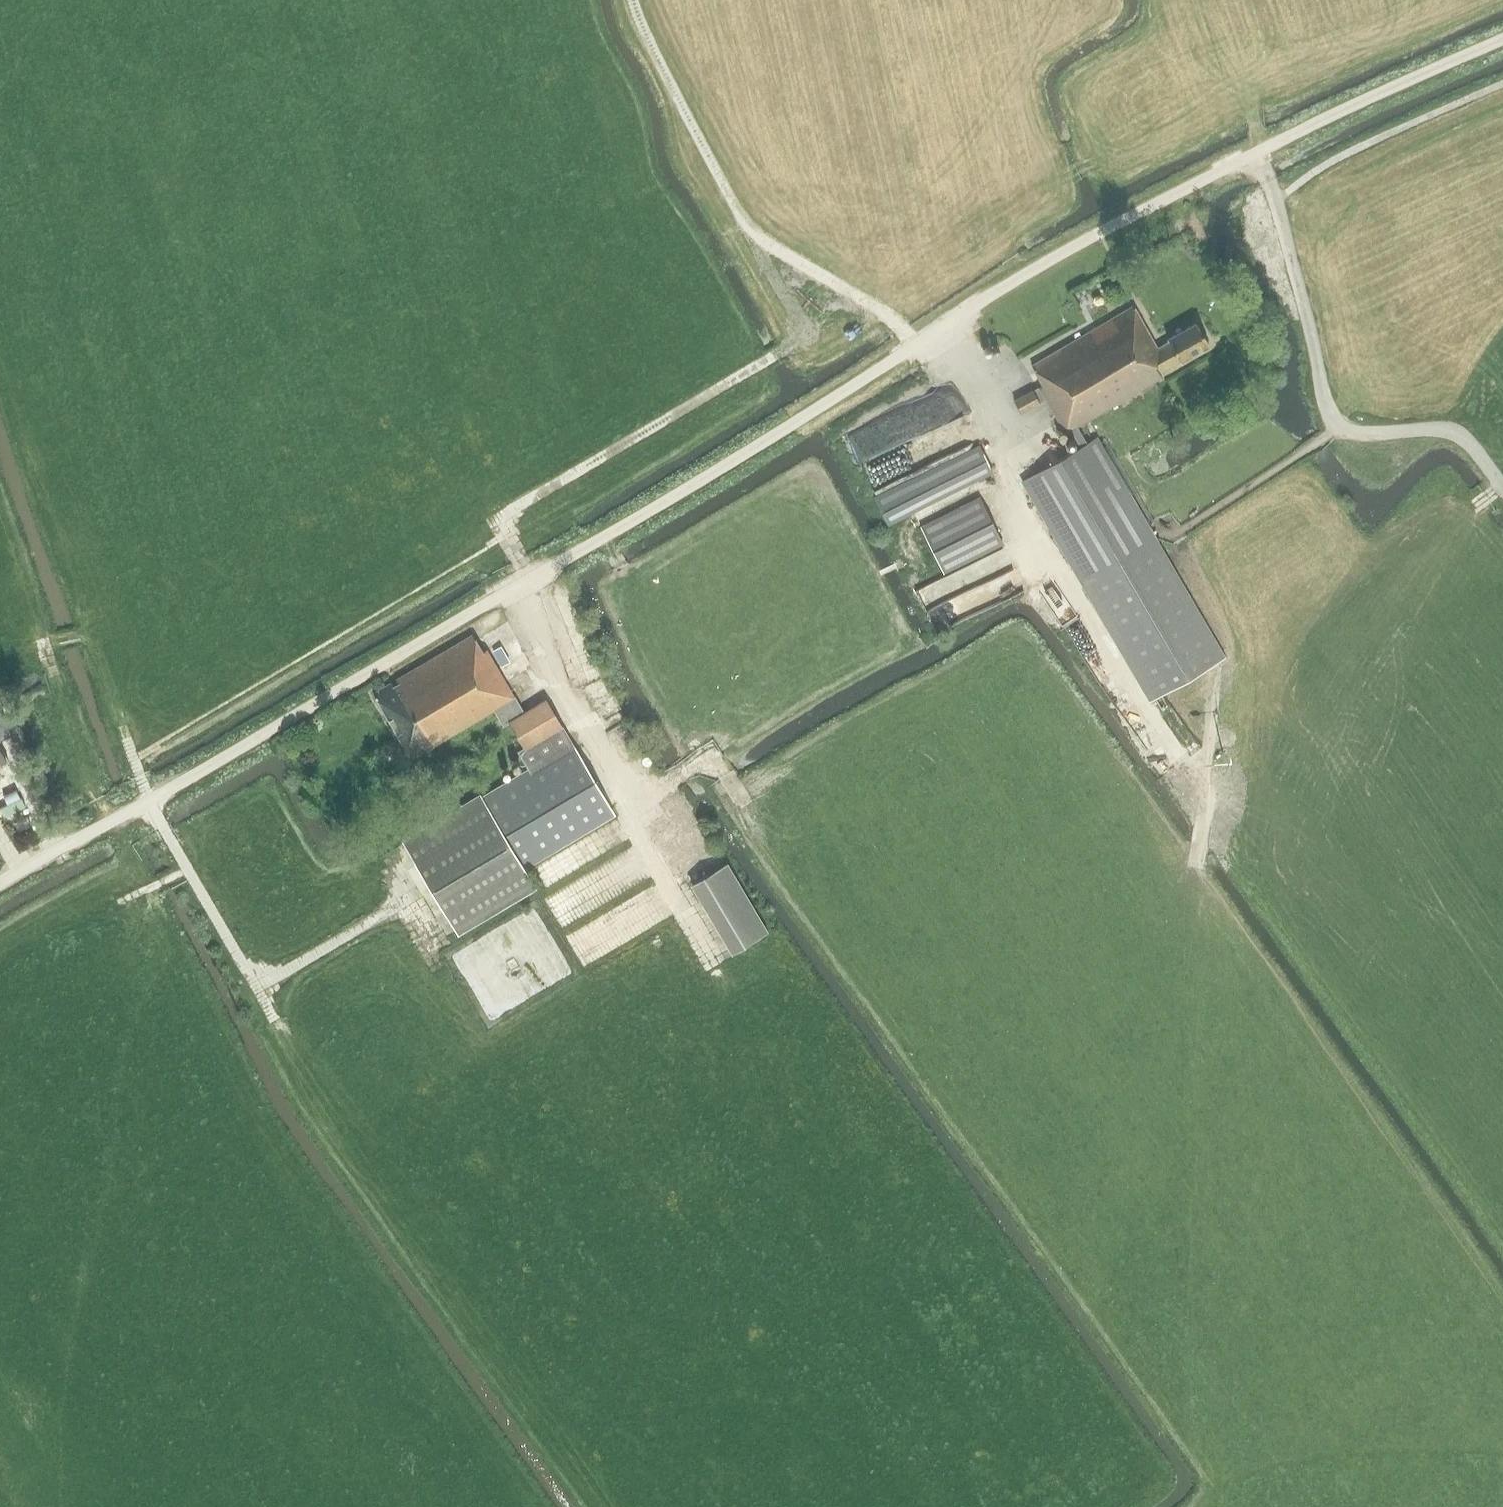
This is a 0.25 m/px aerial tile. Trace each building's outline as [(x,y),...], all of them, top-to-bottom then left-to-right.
[(1081,448),(1024,481),(1152,700),(1225,657),(1097,438),(1087,444),(1077,427),(1162,377),(1159,373),(1180,361),(1209,345),(1195,322),(1167,338),(1169,341),(1157,348),(1133,306),(1032,366),(1043,385),(1015,402),(1022,414),(1046,399),(1066,434),(1071,431),(1081,448)] [(875,461),(886,484),(906,474),(893,446),(901,443),(887,411),(849,428),(866,465),(875,461)] [(875,497),(889,525),(995,474),(981,445),(875,497)] [(944,575),(1004,545),(980,496),(920,526),(944,575)] [(514,697),(502,675),(487,650),(483,652),(473,635),(397,680),(399,683),(394,686),(392,682),(374,693),(412,759),(495,710),(504,726),(510,723),(525,748),(519,752),(530,770),(481,799),(478,794),(401,840),(458,935),(535,889),(522,869),(614,816),(547,700),(525,713),(515,697),(514,697)] [(0,745),(0,766),(9,760),(0,745)] [(656,818),(668,845),(679,840),(677,835),(691,829),(686,817),(696,813),(691,802),(656,818)] [(727,864),(693,885),(734,954),(768,934),(727,864)]
